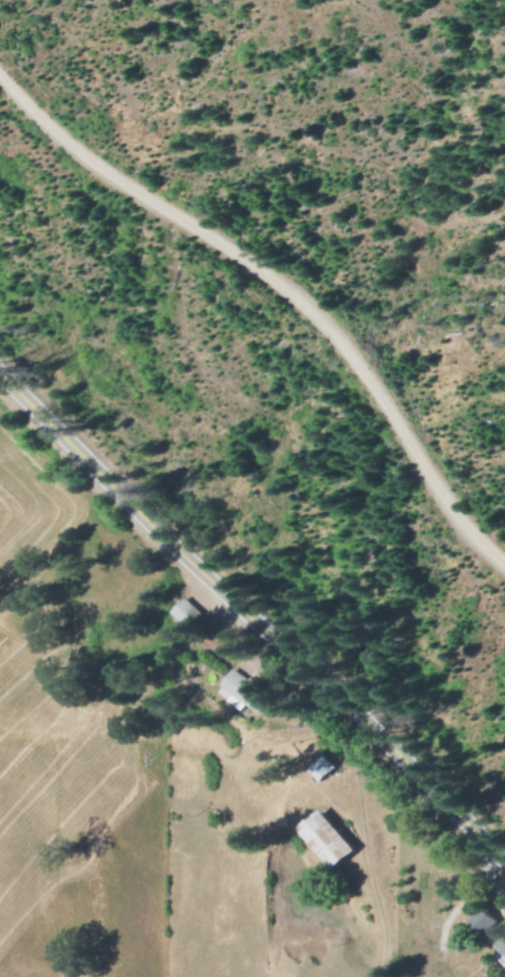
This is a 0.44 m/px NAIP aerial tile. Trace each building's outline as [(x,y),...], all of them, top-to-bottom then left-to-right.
[(169,613),(183,626),(197,611),(183,599),(169,613)] [(243,712),(247,706),(259,715),(271,699),(232,670),(216,692),(243,712)] [(305,770),(316,783),(333,769),(322,756),(305,770)] [(296,828),(330,870),(353,852),(319,810),(296,828)] [(495,923),(481,909),(467,922),(481,937),(495,923)] [(504,931),(490,943),(500,954),(495,958),(504,967),(504,965),(504,932),(504,931)]
